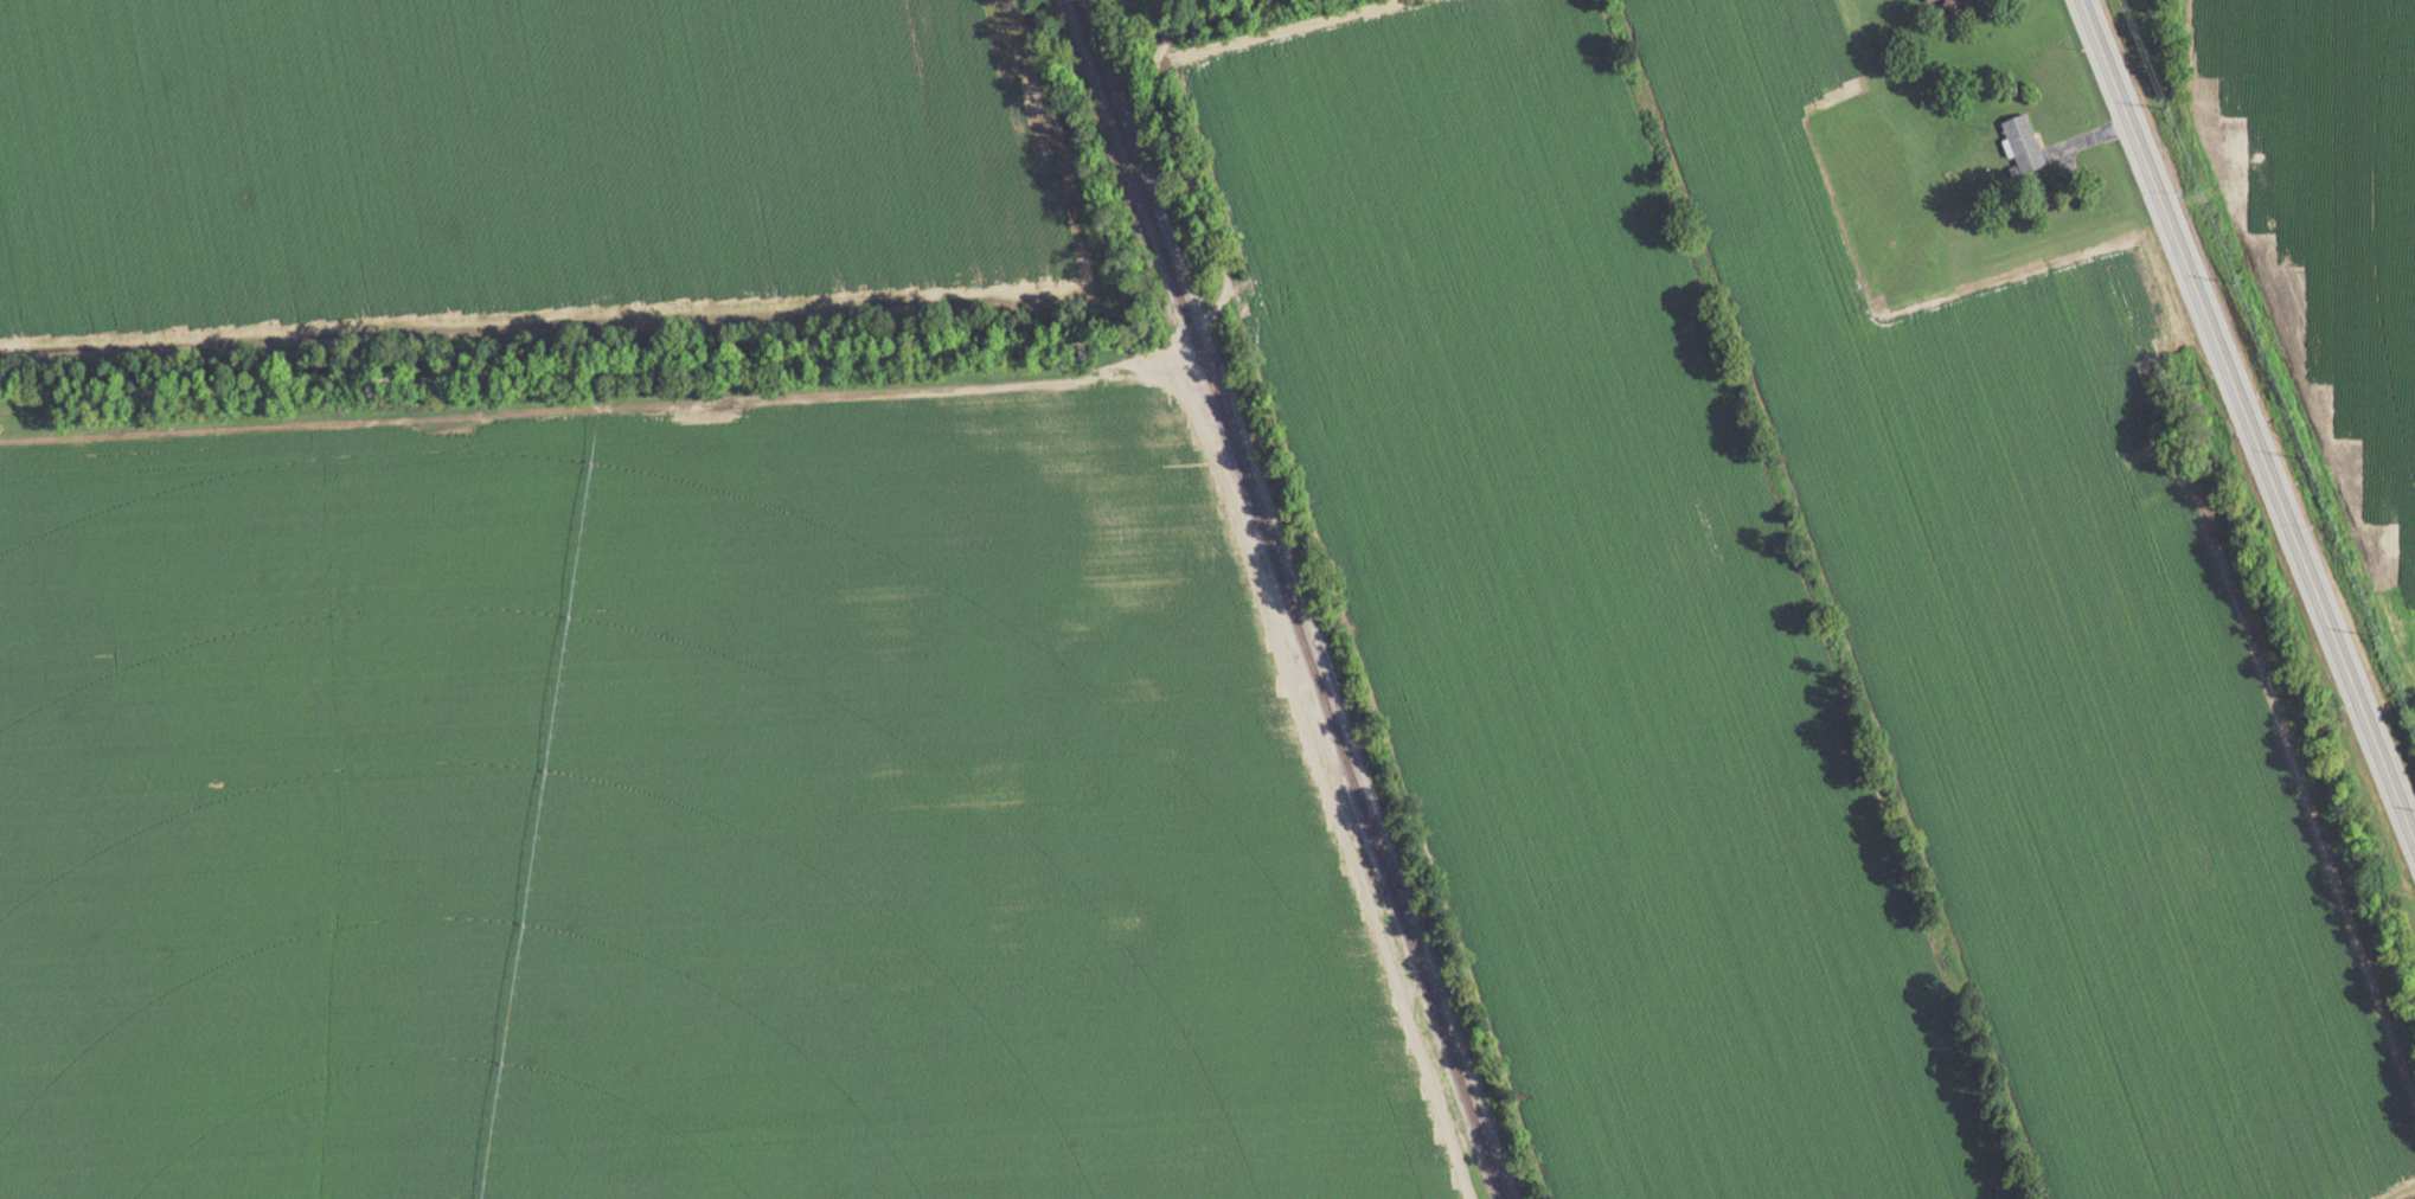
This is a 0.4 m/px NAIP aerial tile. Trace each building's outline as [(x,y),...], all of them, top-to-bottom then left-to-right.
[(1954,16),(1977,8),(1974,0),(1948,0),(1954,16)] [(2003,124),(2010,141),(2005,143),(2011,159),(2016,157),(2022,173),(2036,168),(2034,161),(2044,157),(2028,114),(2003,124)]
